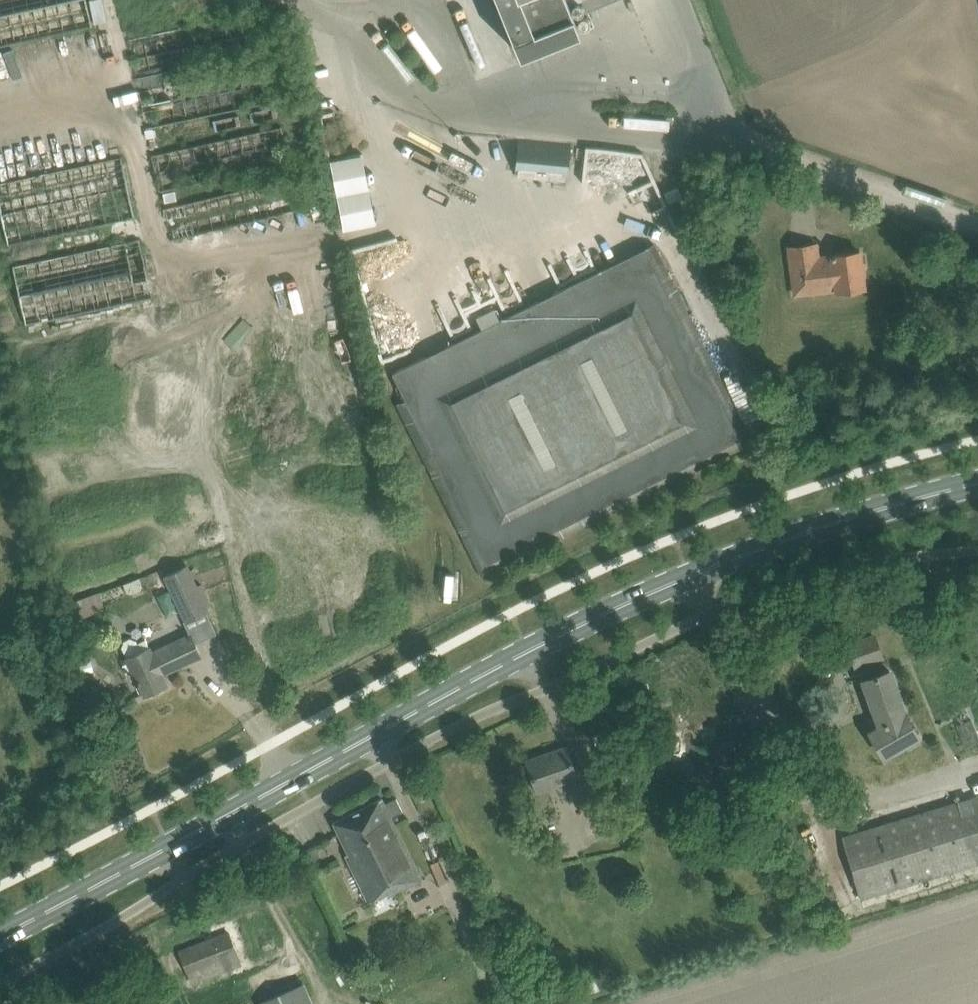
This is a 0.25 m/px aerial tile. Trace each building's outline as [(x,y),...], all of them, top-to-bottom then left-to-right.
[(92,26),(87,0),(0,0),(0,47),(92,26)] [(514,38),(521,55),(580,31),(573,14),(569,3),(576,0),(498,0),(514,38)] [(588,10),(613,0),(584,0),(588,10)] [(637,10),(652,4),(650,0),(633,0),(637,10)] [(571,144),(518,139),(514,175),(568,180),(571,144)] [(102,161),(0,183),(0,210),(8,245),(135,217),(121,157),(102,161)] [(139,239),(120,243),(13,267),(25,325),(152,297),(139,239)] [(393,372),(401,390),(406,399),(397,404),(482,576),(753,442),(654,243),(500,319),(482,329),(393,372)] [(788,247),(791,272),(794,294),(836,289),(836,291),(850,289),(850,292),(862,290),(861,288),(864,288),(860,252),(819,257),(817,244),(788,247)] [(494,307),(476,317),(482,329),(500,319),(494,307)] [(211,611),(187,564),(161,577),(186,624),(211,611)] [(74,600),(85,627),(106,619),(95,592),(74,600)] [(125,640),(122,647),(128,658),(136,676),(145,694),(166,684),(159,670),(183,658),(185,662),(200,655),(192,637),(190,633),(152,652),(149,647),(145,639),(138,643),(136,640),(130,638),(125,640)] [(849,646),(857,666),(883,656),(875,636),(849,646)] [(91,660),(80,662),(82,674),(93,671),(91,660)] [(864,680),(871,699),(880,726),(870,732),(884,756),(919,736),(905,712),(897,689),(890,670),(864,680)] [(527,761),(538,791),(578,776),(567,746),(527,761)] [(949,803),(842,835),(865,912),(977,879),(977,794),(949,803)] [(334,822),(343,840),(349,852),(346,854),(369,901),(386,893),(387,895),(421,878),(400,834),(391,816),(403,810),(397,798),(385,804),(382,798),(334,822)] [(229,931),(180,950),(188,972),(193,983),(242,965),(229,931)] [(261,1003),(313,1003),(304,982),(260,1002),(261,1003)]
